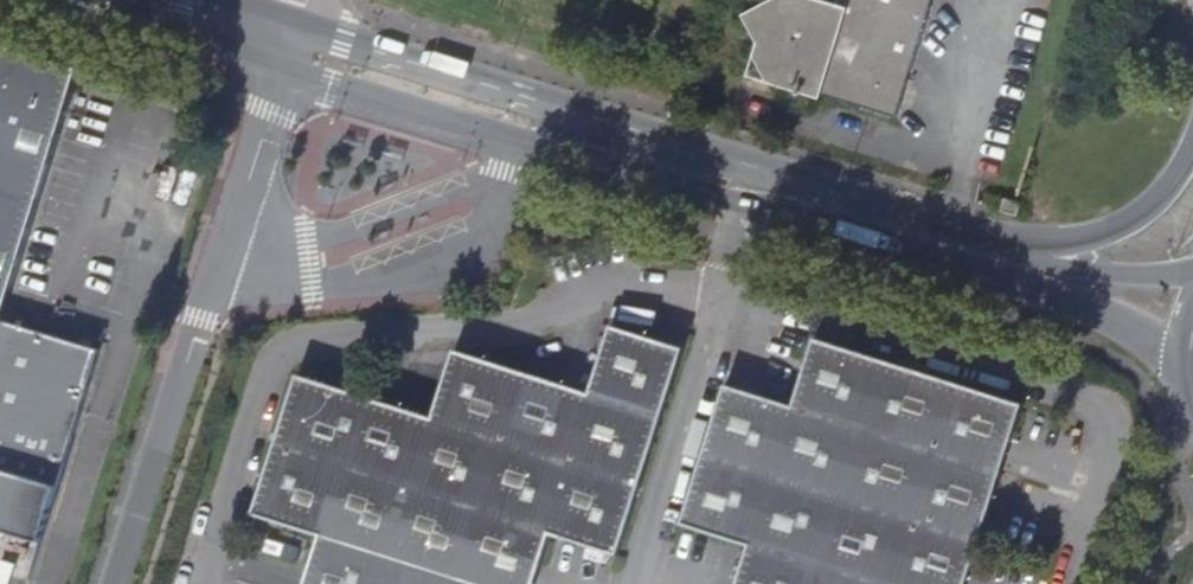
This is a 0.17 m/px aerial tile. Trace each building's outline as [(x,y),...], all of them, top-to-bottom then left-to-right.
[(740,13),(755,46),(748,75),(893,118),(929,0),(766,0),(740,13)] [(0,43),(0,529),(39,541),(98,349),(1,319),(78,67),(0,43)] [(112,77),(95,73),(89,90),(106,96),(112,77)] [(1019,206),(1007,203),(1005,211),(1016,215),(1017,213),(1018,210),(1019,206)] [(306,583),(535,583),(551,533),(621,555),(686,349),(614,326),(593,393),(456,349),(435,418),(298,374),(254,514),(321,536),(306,583)] [(1026,406),(818,340),(797,408),(729,386),(685,526),(753,547),(741,583),(970,583),(1026,406)]
